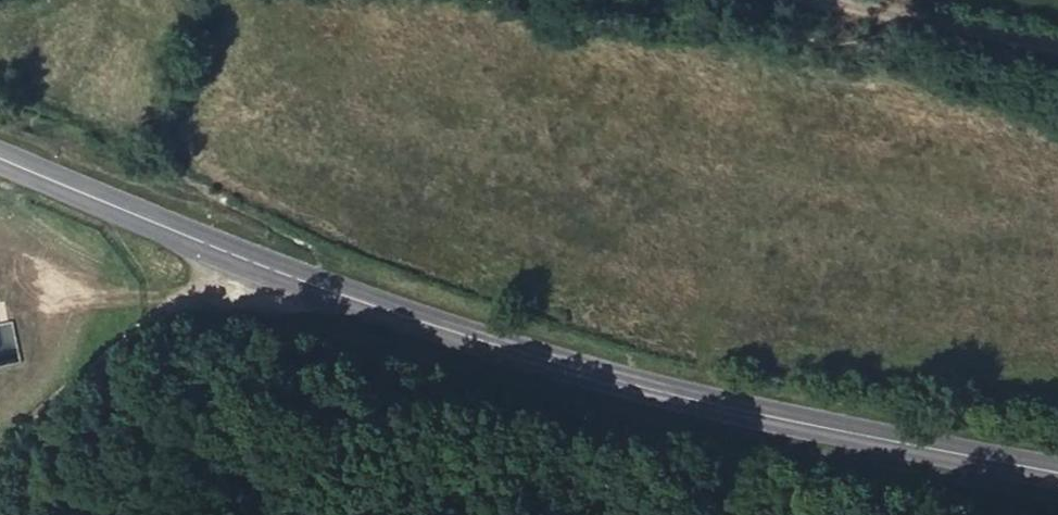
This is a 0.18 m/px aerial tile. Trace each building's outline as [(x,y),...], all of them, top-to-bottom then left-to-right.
[(21,355),(12,318),(0,320),(0,359),(21,355)]
